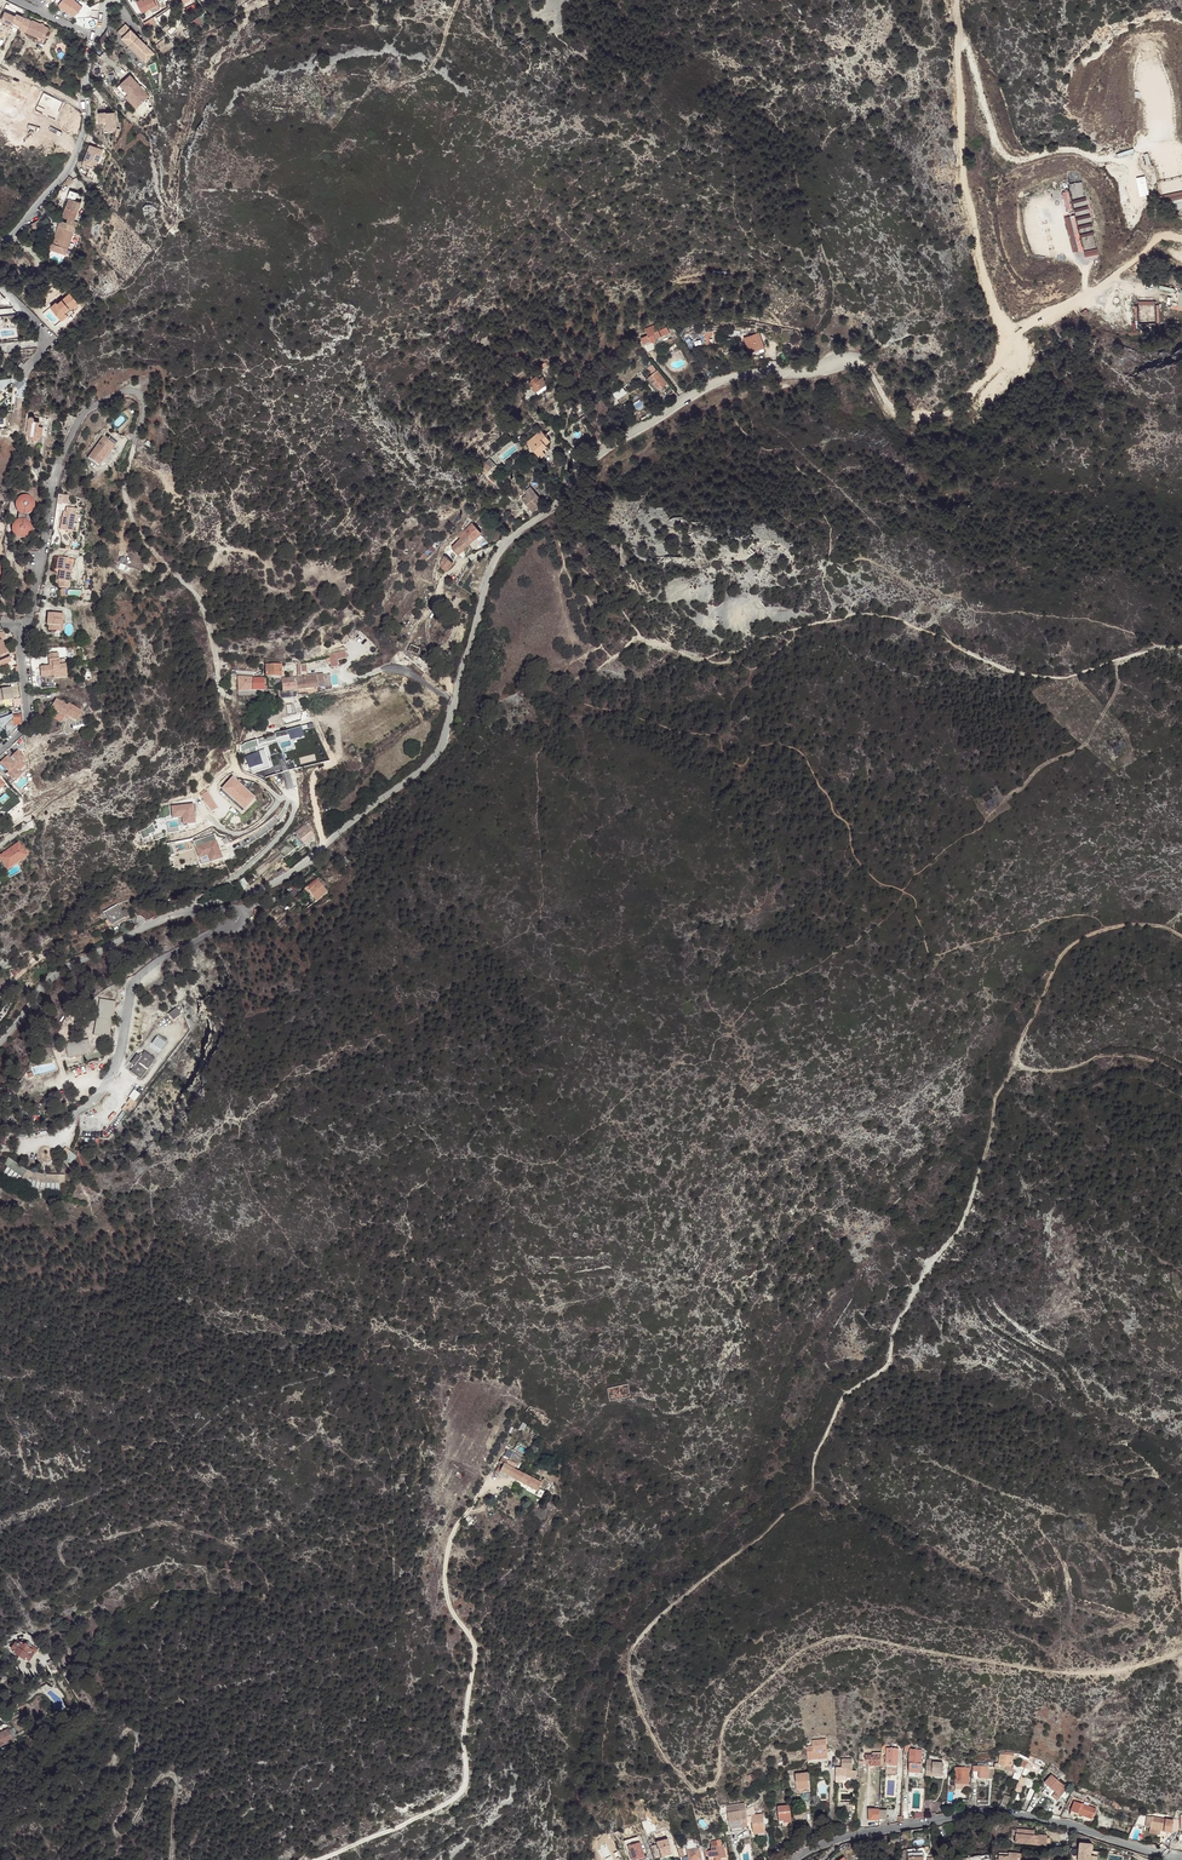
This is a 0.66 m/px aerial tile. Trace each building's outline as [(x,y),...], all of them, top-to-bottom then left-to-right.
[(75,0),(61,0),(57,4),(67,13),(69,11),(74,16),(82,6),(75,0)] [(158,3),(156,4),(154,0),(137,0),(136,1),(142,12),(151,8),(153,12),(161,8),(158,3)] [(0,22),(11,27),(12,25),(21,28),(25,20),(16,16),(15,18),(5,13),(0,22)] [(201,14),(193,20),(198,27),(206,21),(201,14)] [(32,22),(25,19),(25,20),(21,28),(20,30),(37,38),(35,41),(44,45),(46,40),(44,39),(49,28),(32,20),(32,22)] [(123,37),(131,30),(125,25),(118,32),(123,37)] [(123,37),(122,39),(139,56),(141,54),(145,58),(150,54),(149,53),(151,50),(131,30),(123,37)] [(141,54),(139,56),(146,64),(155,55),(151,50),(149,53),(150,54),(145,58),(141,54)] [(130,76),(117,88),(135,109),(149,97),(130,76)] [(63,101),(43,92),(35,110),(55,120),(63,101)] [(115,111),(98,112),(99,121),(104,121),(108,120),(108,129),(116,128),(115,111)] [(90,143),(82,164),(90,167),(91,165),(96,167),(103,148),(90,143)] [(79,190),(72,187),(69,194),(71,195),(77,197),(79,190)] [(75,218),(79,209),(83,199),(77,197),(71,195),(63,213),(69,216),(68,220),(76,224),(78,219),(75,218)] [(1170,209),(1181,208),(1181,195),(1169,196),(1170,209)] [(69,247),(76,229),(62,224),(56,241),(69,247)] [(70,307),(72,309),(80,302),(71,292),(63,298),(59,303),(57,301),(51,306),(60,316),(65,311),(70,307)] [(69,315),(67,313),(65,311),(60,316),(63,320),(69,315)] [(658,330),(648,335),(641,338),(643,344),(650,341),(654,343),(656,339),(658,339),(659,337),(669,333),(667,326),(666,326),(665,324),(657,327),(658,330)] [(645,329),(648,335),(658,330),(657,327),(656,324),(645,329)] [(759,335),(744,339),(749,352),(763,347),(759,335)] [(654,373),(649,376),(657,387),(657,388),(659,390),(667,384),(653,364),(649,367),(654,373)] [(641,371),(638,374),(642,380),(646,378),(641,371)] [(531,377),(527,381),(531,385),(530,386),(532,388),(533,388),(536,392),(547,383),(545,382),(546,381),(544,379),(543,379),(542,377),(539,380),(535,376),(532,379),(531,377)] [(657,387),(649,376),(647,378),(657,392),(659,390),(657,388),(657,387)] [(616,391),(612,394),(617,400),(621,397),(616,391)] [(37,436),(39,428),(39,423),(34,422),(35,421),(35,420),(35,419),(34,418),(33,417),(31,417),(30,417),(29,418),(29,420),(29,421),(27,435),(30,435),(29,439),(37,440),(37,436)] [(527,442),(537,454),(546,446),(546,445),(550,441),(541,430),(527,442)] [(105,438),(89,458),(99,466),(105,459),(112,450),(113,451),(116,447),(105,438)] [(546,446),(537,454),(540,457),(550,449),(546,446)] [(112,450),(105,459),(106,460),(113,451),(112,450)] [(484,462),(479,468),(485,475),(491,469),(484,462)] [(541,500),(530,488),(525,494),(527,496),(522,501),(533,513),(543,504),(540,501),(541,500)] [(16,510),(19,513),(26,514),(29,513),(31,511),(33,508),(34,505),(34,502),(32,499),(30,496),(27,495),(23,495),(20,496),(17,498),(15,501),(14,504),(15,507),(16,510)] [(76,510),(67,508),(66,513),(64,512),(60,530),(72,532),(76,510)] [(488,511),(481,515),(484,519),(490,514),(488,511)] [(25,520),(18,519),(15,520),(13,522),(11,525),(11,529),(11,532),(13,535),(16,537),(19,538),(23,538),(26,537),(28,535),(30,531),(30,528),(30,525),(28,522),(25,520)] [(467,533),(451,548),(457,555),(481,534),(472,524),(464,530),(467,533)] [(457,555),(451,548),(449,546),(446,549),(445,557),(444,558),(440,565),(446,569),(457,555)] [(69,559),(58,557),(56,570),(59,570),(58,580),(59,581),(58,587),(69,588),(71,572),(69,572),(70,564),(68,564),(69,559)] [(48,613),(48,620),(50,620),(49,626),(49,631),(56,631),(56,626),(60,627),(61,621),(63,621),(64,615),(48,613)] [(10,658),(2,640),(0,641),(0,665),(1,668),(8,664),(6,660),(10,658)] [(59,654),(49,654),(49,660),(52,660),(52,666),(50,666),(40,667),(41,677),(53,676),(60,675),(60,673),(66,672),(65,659),(59,660),(59,654)] [(330,656),(330,658),(331,663),(331,667),(338,666),(337,654),(330,656)] [(316,675),(304,676),(305,689),(317,688),(317,682),(317,677),(316,675)] [(248,689),(264,690),(263,679),(262,679),(262,677),(247,676),(248,689)] [(301,676),(297,677),(295,677),(296,683),(296,690),(305,689),(304,676),(301,676)] [(283,691),(279,692),(280,698),(297,695),(296,690),(296,683),(283,685),(283,691)] [(5,703),(5,700),(15,699),(13,688),(12,688),(12,689),(12,692),(10,693),(10,694),(0,696),(0,704),(5,703)] [(0,689),(0,696),(10,694),(10,693),(12,692),(12,689),(12,688),(8,688),(6,689),(0,689)] [(70,707),(67,705),(56,699),(50,707),(65,716),(65,715),(76,721),(82,712),(71,705),(70,707)] [(8,723),(12,718),(12,714),(0,719),(0,728),(1,729),(8,723)] [(258,746),(255,739),(246,742),(248,749),(258,746)] [(8,757),(0,763),(8,772),(7,774),(15,782),(25,772),(24,763),(22,761),(23,760),(23,756),(18,751),(10,759),(8,757)] [(258,753),(245,757),(249,769),(257,766),(262,765),(258,753)] [(217,784),(223,790),(237,779),(232,772),(217,784)] [(195,823),(193,804),(172,806),(173,818),(182,817),(183,826),(187,826),(187,824),(195,823)] [(313,836),(309,831),(305,825),(295,832),(297,835),(304,844),(313,836)] [(302,845),(304,844),(297,835),(295,836),(302,845)] [(202,857),(208,855),(210,862),(222,858),(216,840),(199,846),(202,857)] [(0,855),(0,860),(7,869),(27,855),(18,842),(0,855)] [(277,850),(254,870),(259,875),(282,856),(277,850)] [(315,901),(318,899),(325,891),(315,879),(305,887),(311,896),(310,897),(312,900),(314,899),(315,901)] [(111,927),(125,919),(117,905),(103,914),(111,927)] [(1,988),(2,991),(8,988),(2,975),(0,976),(0,988),(1,988)] [(92,1035),(101,1037),(105,1036),(109,1035),(110,1027),(111,1025),(111,1021),(112,1018),(113,1009),(114,1007),(114,1003),(98,1000),(92,1035)] [(174,1009),(167,1014),(172,1020),(178,1014),(174,1009)] [(160,1042),(157,1039),(152,1046),(155,1049),(160,1042)] [(65,1045),(66,1051),(69,1049),(78,1045),(83,1043),(87,1041),(87,1040),(69,1044),(66,1045),(65,1045)] [(69,1049),(66,1051),(67,1058),(74,1057),(78,1056),(89,1054),(87,1041),(83,1043),(78,1045),(69,1049)] [(139,1057),(139,1056),(138,1058),(134,1070),(132,1075),(138,1079),(153,1059),(143,1052),(139,1057)] [(138,1058),(139,1056),(136,1054),(129,1064),(132,1066),(128,1072),(132,1075),(134,1070),(138,1058)] [(136,1091),(121,1108),(126,1112),(141,1095),(136,1091)] [(66,1157),(70,1162),(75,1156),(71,1152),(66,1157)] [(507,1461),(502,1458),(499,1462),(503,1464),(500,1469),(497,1467),(495,1471),(498,1473),(499,1472),(535,1492),(542,1481),(532,1475),(530,1478),(505,1464),(507,1461)] [(64,1612),(66,1617),(78,1612),(76,1607),(64,1612)] [(30,1646),(30,1645),(30,1644),(29,1643),(27,1642),(25,1642),(23,1641),(22,1641),(21,1640),(18,1645),(15,1643),(11,1649),(14,1652),(13,1652),(12,1654),(13,1655),(14,1655),(16,1654),(23,1659),(23,1660),(23,1661),(24,1662),(25,1661),(26,1660),(29,1662),(36,1650),(30,1646)] [(52,1673),(57,1669),(53,1660),(47,1663),(48,1665),(51,1664),(53,1669),(50,1670),(52,1673)] [(13,1741),(8,1729),(3,1732),(0,1733),(0,1746),(11,1742),(13,1741)] [(810,1748),(804,1748),(805,1760),(816,1759),(815,1758),(818,1757),(819,1759),(826,1758),(825,1746),(822,1747),(821,1741),(810,1742),(810,1748)] [(908,1747),(903,1746),(902,1753),(908,1753),(907,1777),(919,1778),(920,1751),(908,1751),(908,1747)] [(885,1749),(884,1766),(887,1766),(887,1767),(896,1767),(896,1750),(885,1749)] [(996,1766),(993,1766),(992,1771),(1004,1772),(1004,1768),(1009,1768),(1011,1758),(1012,1755),(1006,1754),(998,1753),(996,1766)] [(879,1768),(879,1755),(872,1754),(872,1756),(864,1756),(864,1761),(871,1762),(871,1768),(879,1768)] [(1027,1761),(1025,1763),(1022,1770),(1019,1777),(1023,1778),(1026,1771),(1035,1776),(1039,1769),(1031,1765),(1033,1760),(1028,1758),(1027,1761)] [(840,1769),(834,1769),(834,1782),(841,1782),(841,1784),(856,1784),(856,1778),(855,1778),(855,1773),(850,1772),(850,1761),(840,1761),(840,1769)] [(931,1762),(924,1761),(923,1777),(930,1778),(930,1775),(940,1776),(941,1764),(931,1764),(931,1762)] [(986,1777),(986,1770),(986,1768),(986,1765),(975,1765),(975,1768),(971,1768),(971,1780),(986,1780),(986,1777)] [(1017,1781),(1022,1770),(1019,1768),(1012,1766),(1009,1771),(1013,1773),(1012,1775),(1010,1780),(1017,1781)] [(967,1769),(953,1769),(953,1786),(967,1786),(967,1769)] [(808,1786),(807,1774),(793,1775),(795,1794),(808,1793),(808,1786)] [(1049,1777),(1042,1785),(1045,1787),(1039,1794),(1052,1805),(1063,1792),(1061,1790),(1062,1788),(1060,1787),(1059,1787),(1055,1783),(1055,1782),(1049,1777)] [(1024,1781),(1018,1778),(1013,1790),(1018,1792),(1024,1781)] [(1008,1800),(1003,1798),(998,1810),(1004,1811),(1008,1800)] [(1072,1803),(1067,1816),(1071,1818),(1072,1816),(1077,1818),(1077,1816),(1090,1821),(1093,1811),(1072,1803)] [(743,1806),(725,1808),(729,1834),(741,1832),(740,1829),(739,1821),(745,1820),(743,1806)] [(752,1807),(745,1811),(746,1817),(748,1817),(750,1817),(752,1836),(763,1835),(761,1815),(753,1816),(752,1807)] [(777,1823),(782,1822),(789,1822),(788,1807),(776,1808),(777,1823)] [(877,1822),(878,1811),(867,1811),(867,1821),(877,1822)] [(1168,1822),(1162,1821),(1149,1819),(1147,1835),(1158,1837),(1159,1833),(1169,1835),(1169,1832),(1175,1833),(1176,1828),(1167,1828),(1168,1822)] [(1170,1822),(1168,1822),(1167,1828),(1176,1828),(1176,1824),(1175,1824),(1175,1821),(1170,1820),(1170,1822)] [(643,1831),(645,1836),(656,1833),(655,1827),(643,1831)] [(1014,1844),(1045,1847),(1046,1837),(1036,1836),(1036,1838),(1033,1837),(1033,1832),(1024,1831),(1023,1836),(1014,1836),(1014,1844)] [(645,1836),(640,1838),(648,1859),(649,1859),(650,1859),(652,1859),(645,1836)] [(622,1843),(624,1848),(639,1844),(637,1838),(622,1843)] [(667,1840),(662,1842),(654,1843),(656,1850),(657,1850),(659,1857),(662,1856),(663,1858),(671,1856),(667,1840)] [(624,1848),(626,1854),(628,1853),(630,1859),(644,1859),(639,1844),(624,1848)] [(1091,1846),(1078,1845),(1077,1859),(1092,1859),(1092,1857),(1089,1857),(1089,1853),(1090,1853),(1091,1846)] [(686,1847),(684,1847),(687,1859),(699,1859),(697,1849),(696,1849),(696,1848),(694,1848),(693,1846),(691,1846),(686,1847)] [(713,1858),(717,1857),(718,1859),(724,1858),(721,1847),(719,1848),(709,1848),(709,1852),(707,1852),(707,1859),(713,1858)]
